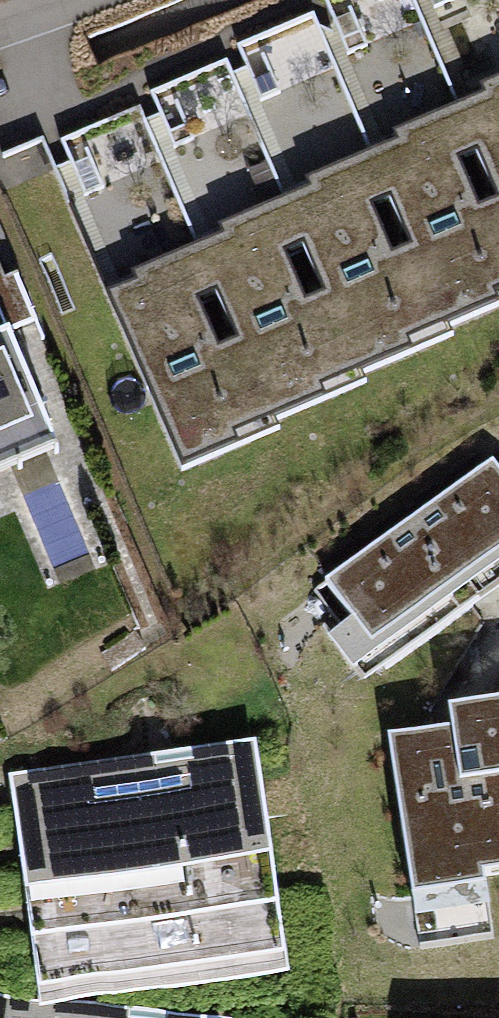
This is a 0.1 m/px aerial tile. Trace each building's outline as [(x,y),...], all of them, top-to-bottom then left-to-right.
[(463,92),(468,106),(498,180),(498,77),(463,92)] [(468,106),(375,146),(379,157),(450,323),(498,301),(498,180),(468,106)] [(450,323),(379,157),(287,196),(292,208),(361,371),(453,331),(450,323)] [(361,371),(292,208),(203,245),(208,254),(275,414),(365,379),(361,371)] [(275,414),(208,254),(111,294),(184,470),(282,430),(275,414)] [(22,342),(0,291),(0,351),(22,342)] [(35,450),(0,369),(0,465),(35,450)] [(490,476),(329,590),(373,653),(498,564),(498,488),(490,476)] [(394,749),(418,906),(482,896),(481,886),(498,883),(498,717),(454,723),(457,740),(394,749)] [(241,764),(1,799),(19,919),(259,884),(241,764)] [(266,931),(259,884),(19,919),(26,966),(266,931)] [(273,979),(266,931),(26,966),(33,1013),(273,979)]
